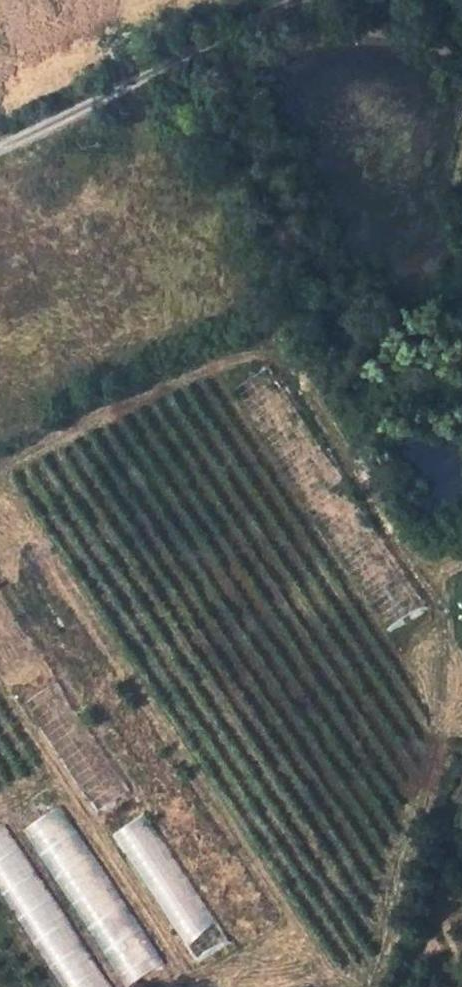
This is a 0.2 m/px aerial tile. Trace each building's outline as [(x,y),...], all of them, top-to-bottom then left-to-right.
[(96,810),(116,803),(109,783),(89,791),(96,810)] [(61,804),(26,826),(127,984),(162,962),(61,804)] [(146,812),(112,834),(194,962),(227,940),(146,812)] [(11,820),(0,826),(0,884),(57,986),(103,986),(11,820)]
